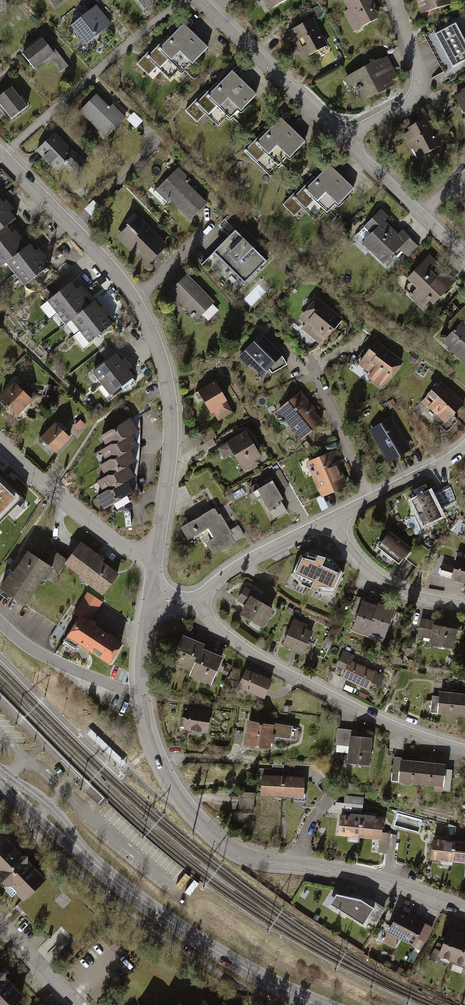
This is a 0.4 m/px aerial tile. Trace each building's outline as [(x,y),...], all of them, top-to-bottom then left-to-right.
[(2,13),(10,6),(5,0),(0,0),(0,11),(2,13)] [(56,8),(67,0),(49,0),(56,8)] [(145,13),(160,0),(134,0),(145,13)] [(266,11),(288,0),(260,0),(266,11)] [(337,4),(352,32),(379,18),(371,0),(345,0),(337,4)] [(418,16),(456,4),(455,0),(414,0),(418,16)] [(87,45),(113,24),(98,6),(72,27),(87,45)] [(188,20),(171,38),(168,36),(158,46),(156,44),(137,64),(146,72),(155,63),(171,78),(180,68),(182,70),(183,69),(186,71),(208,48),(188,29),(193,24),(193,22),(193,21),(192,20),(191,19),(190,19),(189,19),(188,20)] [(313,20),(286,34),(299,60),(326,46),(313,20)] [(423,35),(442,73),(431,78),(435,85),(464,70),(464,41),(454,20),(423,35)] [(54,54),(42,39),(23,54),(36,71),(50,59),(62,73),(70,66),(58,51),(54,54)] [(386,56),(340,80),(347,93),(353,90),(361,104),(400,84),(386,56)] [(236,67),(219,85),(216,82),(206,93),(205,91),(185,111),(194,119),(203,110),(219,125),(228,115),(230,117),(232,116),(234,118),(256,95),(236,76),(241,70),(241,69),(241,68),(241,67),(240,66),(238,66),(237,66),(236,67)] [(28,108),(12,88),(4,94),(0,89),(0,108),(11,122),(28,108)] [(450,97),(464,125),(464,89),(450,97)] [(108,108),(94,94),(76,112),(104,140),(127,118),(112,104),(108,108)] [(285,114),(268,132),(265,129),(245,151),(253,160),(256,158),(269,171),(277,162),(279,164),(281,163),(283,165),(305,142),(285,122),(290,117),(290,116),(290,115),(290,114),(288,113),(287,113),(286,113),(285,114)] [(440,148),(425,119),(403,130),(405,134),(398,137),(412,162),(440,148)] [(78,158),(54,132),(34,151),(58,177),(78,158)] [(334,161),(316,179),(314,176),(304,187),(302,185),(283,205),(291,213),(300,203),(316,219),(326,209),(328,211),(329,210),(331,212),(353,189),(333,169),(338,164),(339,163),(339,162),(338,161),(337,160),(336,160),(335,160),(334,161)] [(190,181),(177,168),(150,195),(163,207),(167,203),(188,223),(207,204),(187,184),(190,181)] [(0,199),(0,232),(7,226),(16,220),(11,213),(15,210),(8,201),(4,204),(0,199)] [(388,218),(379,208),(350,237),(381,269),(411,240),(401,230),(395,235),(383,223),(388,218)] [(167,247),(138,216),(113,239),(142,270),(167,247)] [(7,226),(0,232),(0,267),(1,268),(7,264),(25,250),(20,243),(24,240),(17,231),(13,234),(7,226)] [(242,236),(237,241),(233,237),(219,251),(224,255),(219,259),(246,286),(269,263),(242,236)] [(36,253),(31,245),(25,250),(7,264),(25,287),(49,268),(44,261),(47,259),(40,250),(36,253)] [(454,281),(429,256),(397,287),(422,312),(434,301),(442,308),(453,297),(446,289),(454,281)] [(215,304),(186,275),(166,295),(195,323),(201,318),(207,324),(219,311),(213,306),(215,304)] [(77,292),(72,284),(48,303),(66,326),(71,321),(90,307),(84,300),(88,298),(81,289),(77,292)] [(347,318),(317,295),(298,320),(305,326),(302,329),(325,347),(347,318)] [(101,310),(95,303),(90,307),(71,321),(89,345),(113,326),(108,319),(112,316),(105,307),(101,310)] [(463,307),(444,327),(450,333),(439,344),(463,367),(464,365),(464,309),(463,307)] [(285,355),(263,334),(239,359),(249,369),(252,367),(263,378),(285,355)] [(407,361),(377,340),(356,368),(370,377),(368,380),(384,392),(407,361)] [(113,352),(108,345),(100,351),(106,358),(113,352)] [(122,362),(116,355),(92,373),(110,396),(134,378),(129,371),(132,368),(126,359),(122,362)] [(442,381),(421,404),(450,431),(461,419),(458,416),(464,408),(464,402),(442,381)] [(235,413),(217,382),(197,392),(211,417),(215,415),(219,422),(235,413)] [(15,383),(0,400),(19,418),(35,401),(15,383)] [(60,388),(49,386),(46,399),(58,401),(60,388)] [(326,422),(302,393),(277,413),(302,442),(326,422)] [(105,448),(130,434),(137,431),(130,417),(98,435),(105,448)] [(395,417),(368,432),(388,466),(414,451),(395,417)] [(86,425),(81,421),(75,428),(80,432),(86,425)] [(72,441),(55,424),(39,439),(56,456),(72,441)] [(217,437),(213,431),(202,437),(205,443),(213,439),(217,437)] [(264,461),(246,431),(220,447),(228,460),(234,457),(244,473),(264,461)] [(103,463),(130,449),(136,445),(130,434),(105,448),(97,452),(103,463)] [(216,445),(213,439),(205,443),(201,446),(204,452),(216,445)] [(104,477),(128,464),(136,460),(130,449),(103,463),(98,466),(104,477)] [(335,452),(306,465),(322,501),(351,488),(335,452)] [(104,493),(129,479),(135,476),(128,464),(104,477),(97,481),(104,493)] [(7,513),(14,519),(24,508),(19,502),(23,498),(0,476),(0,520),(7,513)] [(129,479),(104,493),(97,496),(103,508),(135,491),(129,479)] [(251,489),(254,494),(250,496),(253,502),(258,499),(273,524),(289,514),(283,503),(285,501),(274,482),(260,490),(258,485),(251,489)] [(431,491),(407,502),(419,527),(443,516),(440,508),(455,501),(448,485),(432,493),(431,491)] [(216,510),(182,530),(189,542),(199,536),(206,548),(209,546),(215,557),(247,539),(239,526),(231,530),(222,515),(220,516),(216,510)] [(409,548),(388,531),(382,540),(379,537),(370,548),(394,567),(401,558),(405,561),(411,554),(407,551),(409,548)] [(80,542),(63,566),(79,577),(78,579),(102,597),(118,575),(102,562),(104,560),(80,542)] [(458,551),(455,563),(453,562),(451,568),(440,565),(437,577),(464,586),(464,554),(458,551)] [(56,569),(30,552),(16,573),(13,571),(1,590),(27,607),(47,577),(49,579),(56,569)] [(331,596),(341,575),(328,560),(303,552),(295,556),(288,574),(299,586),(319,595),(331,596)] [(276,612),(251,598),(254,593),(246,588),(235,607),(243,612),(240,617),(251,624),(250,627),(263,634),(276,612)] [(102,601),(87,591),(73,613),(78,616),(80,614),(90,621),(102,601)] [(385,645),(398,611),(379,604),(377,608),(364,603),(365,600),(356,596),(349,613),(359,617),(354,630),(362,633),(360,636),(385,645)] [(87,649),(101,628),(90,621),(80,614),(78,616),(66,635),(87,649)] [(437,622),(420,619),(416,637),(431,640),(430,646),(455,651),(459,630),(436,626),(437,622)] [(309,626),(296,620),(283,648),(304,657),(315,633),(308,629),(309,626)] [(108,663),(122,642),(101,628),(87,649),(108,663)] [(206,647),(183,637),(171,665),(192,674),(190,679),(212,688),(224,659),(204,650),(206,647)] [(355,657),(344,652),(337,667),(347,672),(343,679),(377,695),(386,677),(353,662),(355,657)] [(274,681),(247,670),(239,691),(266,702),(274,681)] [(462,694),(440,692),(438,712),(460,714),(462,694)] [(213,712),(187,709),(184,732),(210,736),(213,712)] [(277,727),(249,722),(245,748),(271,752),(273,745),(276,745),(277,740),(292,742),(292,739),(296,740),(298,730),(294,729),(294,727),(277,724),(277,727)] [(91,729),(87,734),(122,767),(126,762),(91,729)] [(360,731),(340,729),(336,755),(349,756),(348,766),(370,769),(374,741),(359,739),(360,731)] [(447,765),(402,762),(403,758),(394,758),(392,784),(400,785),(435,788),(434,795),(451,796),(453,771),(446,770),(447,765)] [(273,765),(273,770),(258,769),(258,779),(262,779),(261,797),(305,800),(306,778),(285,776),(285,766),(273,765)] [(239,815),(255,815),(256,794),(240,793),(239,815)] [(336,812),(364,814),(365,798),(346,796),(346,802),(337,802),(336,812)] [(385,820),(346,816),(343,837),(373,840),(372,852),(387,853),(387,850),(397,851),(399,834),(384,833),(385,820)] [(434,838),(431,860),(443,861),(442,868),(453,869),(453,863),(464,864),(464,841),(434,838)] [(24,906),(48,883),(9,841),(0,850),(0,881),(24,906)] [(330,906),(366,929),(371,922),(377,926),(388,908),(365,894),(361,900),(337,895),(330,906)] [(427,923),(400,909),(387,933),(414,948),(416,944),(423,948),(433,929),(426,926),(427,923)] [(449,929),(443,946),(437,944),(431,961),(437,963),(438,959),(464,968),(464,934),(449,929)] [(24,997),(0,972),(0,1004),(16,1004),(24,997)]
